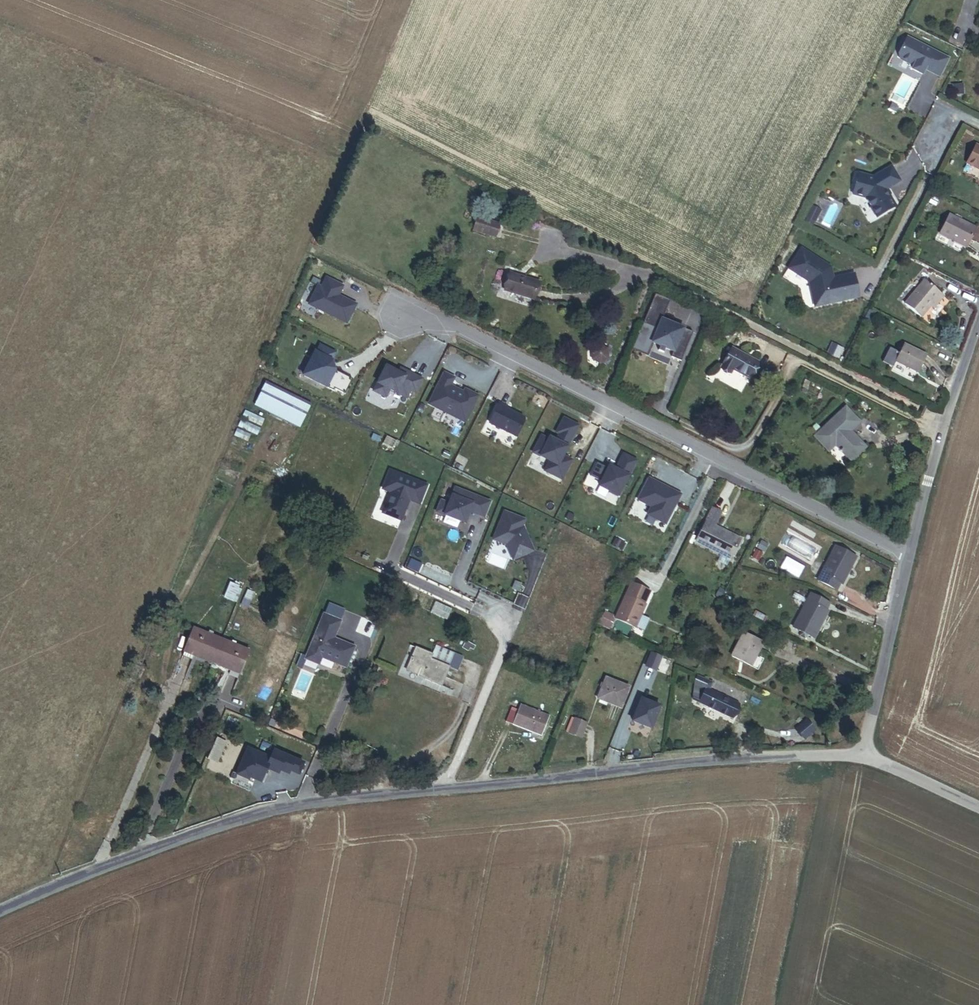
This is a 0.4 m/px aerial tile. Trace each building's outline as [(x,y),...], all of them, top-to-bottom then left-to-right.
[(948,59),(908,38),(899,55),(900,59),(914,66),(912,69),(922,74),(925,69),(939,76),(948,59)] [(898,107),(892,104),(889,109),(896,112),(898,107)] [(976,145),(967,164),(978,170),(978,147),(976,145)] [(852,196),(865,199),(876,219),(895,208),(888,197),(887,198),(884,191),(886,190),(899,182),(890,168),(872,179),(857,176),(852,196)] [(810,209),(805,221),(813,225),(819,214),(810,209)] [(966,247),(976,228),(950,215),(940,234),(966,247)] [(501,241),(505,228),(482,221),(478,233),(501,241)] [(828,272),(799,252),(786,272),(807,286),(811,311),(856,303),(851,280),(830,283),(828,272)] [(539,302),(546,288),(521,275),(513,289),(539,302)] [(342,289),(325,280),(320,290),(317,289),(307,307),(346,326),(355,307),(337,299),(342,289)] [(917,319),(927,307),(936,295),(920,282),(900,307),(917,319)] [(927,307),(932,311),(942,299),(936,295),(927,307)] [(668,305),(653,298),(641,327),(655,333),(650,347),(671,356),(669,361),(678,366),(691,337),(660,324),(668,305)] [(352,382),(331,371),(329,366),(334,356),(319,348),(315,356),(314,355),(302,378),(332,393),(333,391),(344,397),(352,382)] [(613,362),(613,353),(604,348),(596,353),(597,363),(605,367),(613,362)] [(918,376),(926,360),(904,348),(896,364),(918,376)] [(726,370),(742,378),(749,364),(724,351),(714,370),(724,375),(726,370)] [(415,395),(421,382),(400,371),(397,376),(386,370),(374,394),(385,400),(389,392),(406,401),(410,393),(415,395)] [(465,425),(478,399),(465,393),(464,396),(450,389),(454,381),(444,376),(429,407),(465,425)] [(300,427),(311,404),(266,382),(255,405),(300,427)] [(507,410),(499,407),(490,426),(517,439),(525,424),(524,421),(506,412),(507,410)] [(867,452),(853,437),(862,428),(848,413),(817,442),(831,456),(838,449),(854,465),(867,452)] [(563,459),(579,429),(564,421),(557,436),(561,437),(557,444),(551,441),(550,443),(543,440),(534,456),(551,464),(546,474),(563,482),(573,464),(563,459)] [(379,449),(388,453),(391,443),(382,439),(379,449)] [(618,500),(637,464),(624,457),(616,472),(610,469),(609,471),(597,465),(591,479),(602,485),(599,489),(610,494),(609,496),(618,500)] [(398,521),(407,501),(417,505),(425,488),(388,472),(380,490),(389,494),(380,514),(398,521)] [(681,498),(650,482),(639,503),(652,510),(649,517),(667,527),(681,498)] [(482,519),(488,504),(453,490),(447,505),(439,502),(435,513),(462,524),(467,513),(482,519)] [(503,514),(492,541),(506,546),(511,559),(515,560),(533,552),(522,529),(521,529),(523,521),(503,514)] [(730,559),(740,539),(724,531),(723,534),(713,528),(714,526),(706,522),(696,541),(730,559)] [(842,584),(856,557),(835,546),(817,580),(836,591),(840,583),(842,584)] [(644,604),(650,592),(631,583),(615,618),(635,627),(645,605),(644,604)] [(235,604),(240,591),(237,590),(238,588),(229,584),(223,599),(235,604)] [(247,609),(253,594),(247,591),(240,606),(247,609)] [(327,600),(330,594),(324,591),(322,597),(327,600)] [(720,601),(724,593),(719,591),(715,598),(720,601)] [(814,640),(829,611),(827,610),(831,603),(810,592),(791,628),(801,632),(799,636),(805,639),(806,635),(814,640)] [(727,606),(731,598),(726,596),(722,604),(727,606)] [(430,615),(446,623),(451,613),(435,605),(430,615)] [(611,618),(613,616),(605,612),(599,624),(609,628),(613,619),(611,618)] [(333,638),(340,621),(324,614),(305,659),(319,664),(322,657),(346,667),(354,647),(333,638)] [(210,664),(219,642),(192,630),(183,652),(184,652),(181,659),(190,662),(193,657),(210,664)] [(730,658),(748,667),(760,643),(742,634),(730,658)] [(145,655),(156,660),(163,642),(153,637),(145,655)] [(477,643),(469,638),(465,644),(470,647),(472,644),(475,646),(477,643)] [(210,664),(235,675),(245,653),(219,642),(210,664)] [(450,664),(455,651),(438,644),(435,652),(418,645),(409,667),(426,675),(443,683),(451,665),(450,664)] [(660,657),(650,653),(645,666),(655,670),(660,657)] [(738,702),(713,691),(717,682),(709,678),(698,673),(692,697),(699,700),(698,702),(731,717),(738,702)] [(619,712),(628,691),(605,681),(601,689),(597,687),(594,692),(599,694),(596,702),(619,712)] [(542,731),(550,712),(523,702),(521,707),(514,704),(508,718),(542,731)] [(659,709),(640,702),(632,724),(651,732),(659,709)] [(815,728),(806,718),(797,726),(806,736),(815,728)] [(569,736),(581,740),(586,725),(575,721),(569,736)] [(207,762),(214,765),(223,744),(216,741),(207,762)] [(249,778),(260,782),(265,768),(277,772),(278,769),(287,772),(288,769),(297,772),(302,761),(272,750),(269,758),(246,749),(236,775),(248,780),(249,778)]
